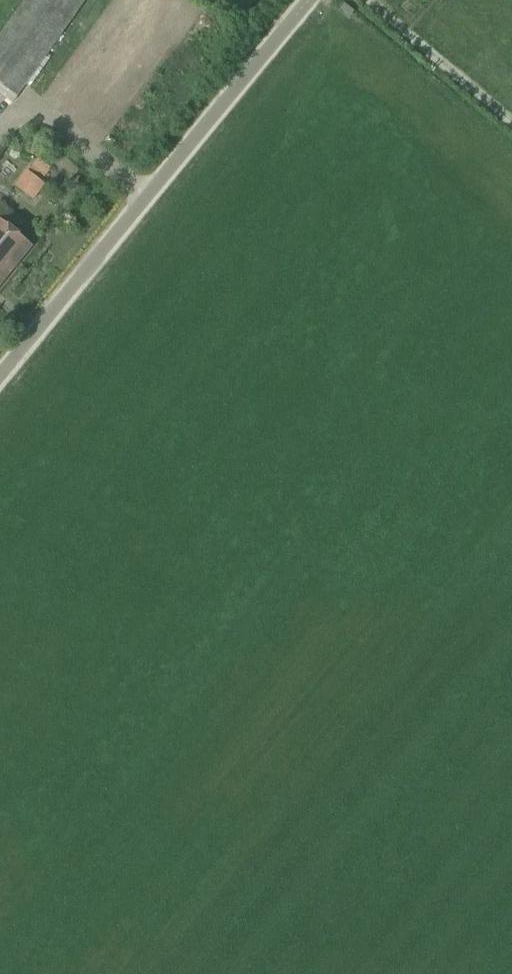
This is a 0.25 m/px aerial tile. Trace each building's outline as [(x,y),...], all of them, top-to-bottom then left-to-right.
[(0,36),(0,95),(13,104),(87,0),(26,0),(0,36)] [(343,6),(341,9),(350,16),(352,14),(354,11),(345,4),(343,6)] [(44,184),(41,181),(51,168),(40,159),(17,187),(32,199),(44,184)] [(5,280),(32,246),(0,219),(0,285),(5,280)]
